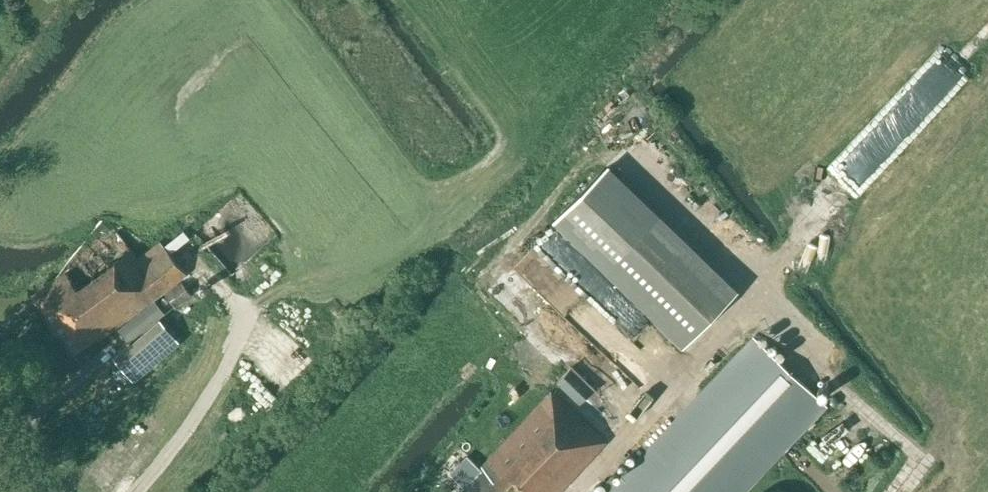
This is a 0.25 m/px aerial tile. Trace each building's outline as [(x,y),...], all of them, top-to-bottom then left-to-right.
[(729,299),(599,174),(553,222),(683,347),(729,299)] [(135,260),(115,233),(33,295),(43,310),(42,310),(75,353),(95,338),(97,341),(185,275),(170,254),(188,239),(183,232),(164,247),(160,241),(135,260)] [(191,296),(182,282),(165,294),(175,307),(191,296)] [(161,319),(114,358),(135,383),(181,343),(161,319)] [(572,354),(603,387),(626,365),(596,332),(572,354)] [(809,423),(826,406),(754,338),(608,491),(744,491),(809,423)] [(583,394),(592,383),(567,364),(558,376),(583,394)] [(604,442),(551,392),(480,468),(482,470),(464,489),(467,491),(558,491),(604,442)] [(466,480),(484,460),(469,446),(451,466),(466,480)]
